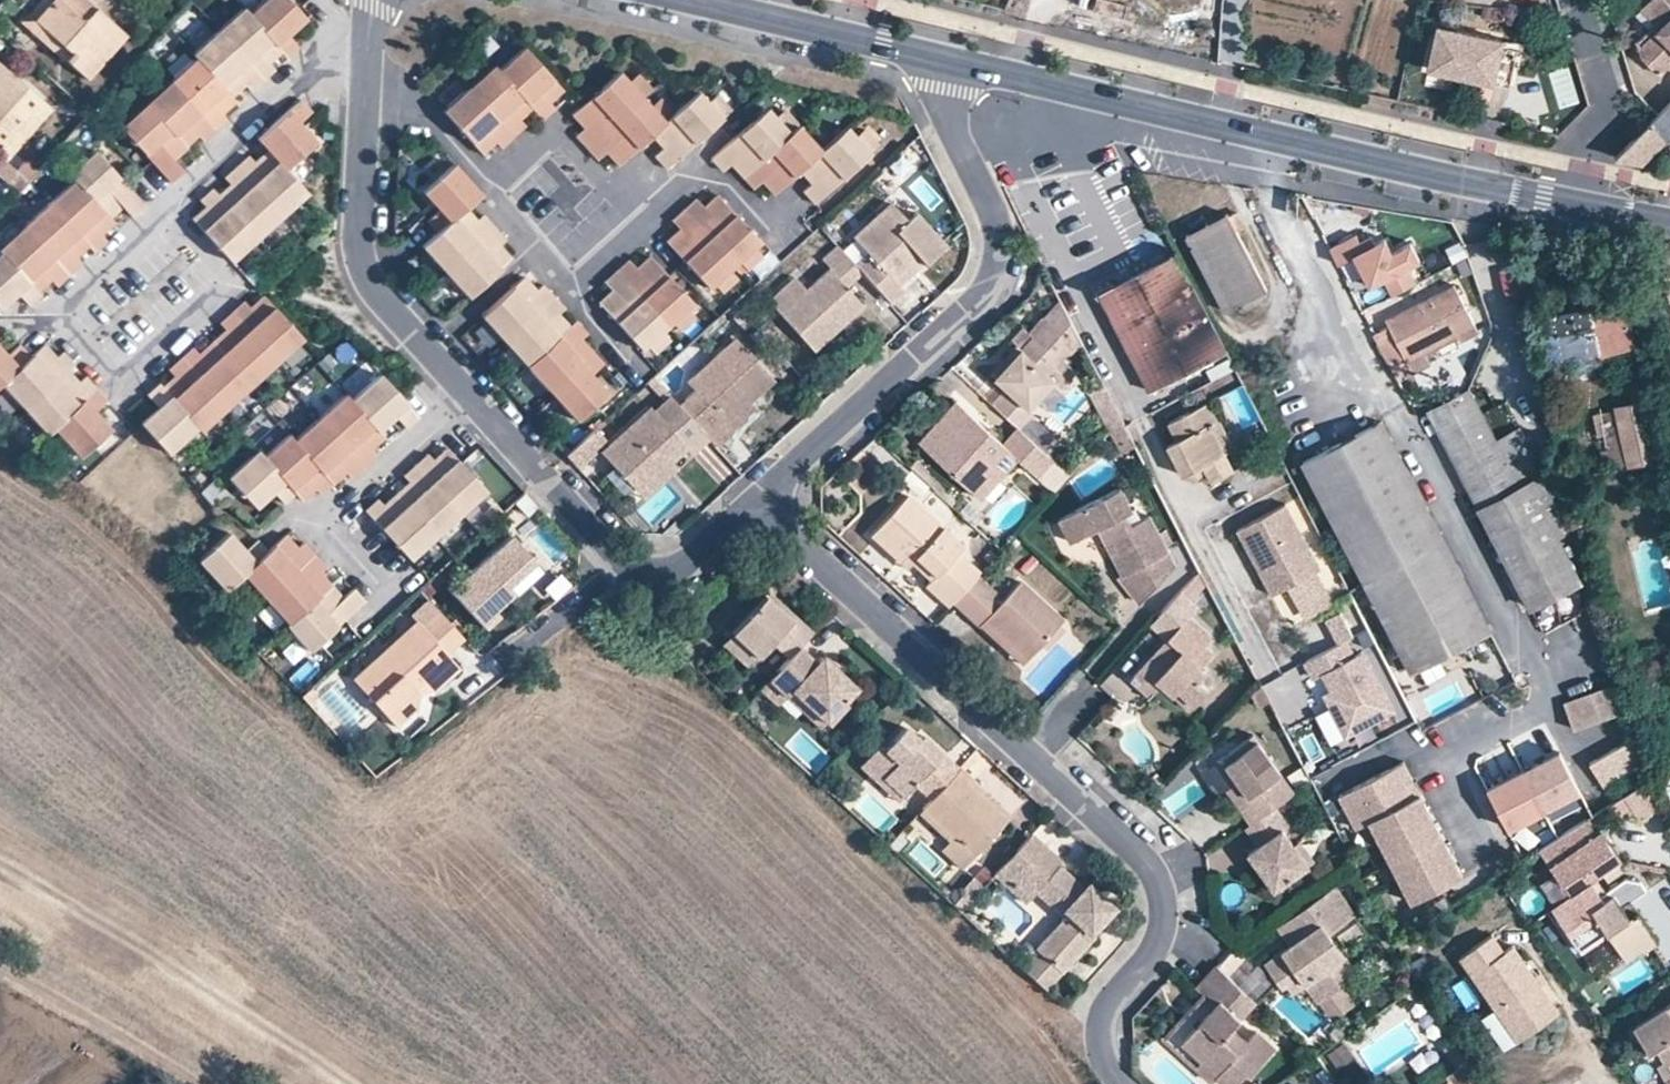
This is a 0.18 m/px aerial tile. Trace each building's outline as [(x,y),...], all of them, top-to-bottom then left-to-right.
[(35,19),(74,55),(67,62),(86,79),(126,34),(94,6),(99,0),(52,0),(35,19)] [(288,0),(262,0),(248,13),(242,7),(191,53),(195,57),(119,125),(169,181),(181,170),(171,159),(166,153),(170,150),(176,156),(185,146),(183,144),(191,137),(186,131),(190,128),(195,134),(201,140),(225,119),(220,113),(214,106),(219,103),(224,109),(233,100),(229,96),(239,88),(234,82),(238,78),(243,84),(249,90),(273,68),(267,62),(263,57),(267,53),(272,58),(280,51),(285,57),(298,46),(286,34),(281,28),(285,25),(290,30),(304,18),(288,0)] [(1653,0),(1648,0),(1641,8),(1655,22),(1636,41),(1639,48),(1669,17),(1653,0)] [(1669,17),(1639,48),(1641,55),(1660,74),(1669,64),(1669,0),(1653,0),(1669,17)] [(35,19),(21,21),(67,62),(74,55),(35,19)] [(1508,85),(1517,42),(1436,24),(1426,67),(1469,76),(1499,83),(1508,85)] [(290,30),(285,25),(281,28),(286,34),(290,30)] [(564,92),(525,48),(499,71),(494,66),(443,112),(482,156),(492,147),(486,140),(490,136),(502,148),(526,127),(521,121),(514,114),(519,110),(524,117),(533,110),(543,121),(555,110),(550,104),(544,97),(548,94),(554,100),(564,92)] [(272,58),(267,53),(263,57),(267,62),(272,58)] [(8,155),(49,106),(0,64),(0,148),(8,155)] [(665,124),(620,74),(592,99),(597,104),(592,108),(587,103),(572,116),(585,130),(576,137),(598,161),(607,154),(618,167),(633,154),(629,149),(634,144),(638,149),(652,137),(664,150),(655,158),(667,170),(690,150),(685,145),(691,141),(695,145),(723,121),(699,94),(665,124)] [(1499,83),(1469,76),(1467,88),(1496,95),(1499,83)] [(243,84),(238,78),(234,82),(239,88),(243,84)] [(554,100),(548,94),(544,97),(550,104),(554,100)] [(305,192),(290,175),(283,168),(314,140),(298,122),(310,111),(299,99),(256,137),(266,149),(252,161),(247,155),(223,177),(228,183),(216,194),(210,188),(198,199),(204,205),(190,218),(221,252),(229,260),(305,192)] [(597,104),(592,99),(587,103),(592,108),(597,104)] [(1616,156),(1638,160),(1669,128),(1669,102),(1658,114),(1616,156)] [(224,109),(219,103),(214,106),(220,113),(224,109)] [(524,117),(519,110),(514,114),(521,121),(524,117)] [(821,152),(799,128),(790,136),(768,111),(739,136),(744,141),(739,145),(735,140),(711,161),(723,173),(732,165),(754,191),(762,183),(774,197),(789,183),(785,178),(789,174),(794,179),(800,173),(812,186),(804,194),(815,206),(839,186),(834,180),(838,176),(843,181),(871,156),(847,129),(821,152)] [(195,134),(190,128),(186,131),(191,137),(195,134)] [(496,143),(490,136),(486,140),(492,147),(496,143)] [(744,141),(739,136),(735,140),(739,145),(744,141)] [(695,145),(691,141),(685,145),(690,150),(695,145)] [(638,149),(634,144),(629,149),(633,154),(638,149)] [(92,149),(66,172),(71,179),(0,243),(0,305),(11,295),(6,289),(10,285),(15,291),(26,304),(38,292),(36,289),(45,282),(39,276),(44,272),(49,278),(54,284),(79,262),(74,256),(68,250),(73,246),(77,252),(86,244),(92,250),(104,239),(99,233),(94,228),(98,223),(103,229),(111,221),(108,217),(117,209),(112,203),(116,200),(121,205),(130,215),(143,204),(92,149)] [(176,156),(170,150),(166,153),(171,159),(176,156)] [(0,164),(0,176),(5,181),(15,170),(4,160),(0,164)] [(481,196),(453,165),(422,193),(435,207),(441,201),(445,205),(439,211),(427,222),(437,233),(421,248),(468,299),(512,260),(503,250),(496,256),(492,252),(499,246),(505,241),(483,217),(471,228),(467,224),(473,218),(466,210),(481,196)] [(794,179),(789,174),(785,178),(789,183),(794,179)] [(843,181),(838,176),(834,180),(839,186),(843,181)] [(760,244),(718,197),(704,209),(696,201),(672,223),(680,231),(666,243),(680,258),(684,254),(689,259),(684,263),(709,291),(760,244)] [(121,205),(116,200),(112,203),(117,209),(121,205)] [(445,205),(441,201),(435,207),(439,211),(445,205)] [(860,274),(889,306),(902,294),(896,287),(890,281),(916,258),(922,265),(924,267),(944,248),(914,215),(906,223),(890,205),(852,239),(866,256),(854,267),(860,274)] [(1227,214),(1236,229),(1245,224),(1237,210),(1227,214)] [(1185,236),(1223,310),(1233,305),(1266,287),(1236,229),(1227,214),(1185,236)] [(477,222),(473,218),(467,224),(471,228),(477,222)] [(103,229),(98,223),(94,228),(99,233),(103,229)] [(1353,236),(1326,250),(1334,266),(1351,257),(1366,287),(1380,279),(1388,294),(1412,281),(1404,265),(1416,259),(1406,242),(1387,252),(1381,239),(1371,245),(1368,237),(1356,243),(1353,236)] [(829,268),(843,255),(834,245),(820,258),(829,268)] [(77,252),(73,246),(68,250),(74,256),(77,252)] [(503,250),(499,246),(492,252),(496,256),(503,250)] [(1098,289),(1149,389),(1226,350),(1174,250),(1128,274),(1098,289)] [(689,259),(684,254),(680,258),(684,263),(689,259)] [(780,314),(809,346),(826,331),(830,335),(862,307),(845,288),(860,274),(854,267),(843,255),(829,268),(806,289),(780,314)] [(692,305),(668,278),(662,282),(658,278),(663,273),(650,258),(636,271),(628,262),(604,283),(612,292),(599,305),(612,320),(617,315),(622,320),(616,324),(642,351),(692,305)] [(922,265),(916,258),(890,281),(896,287),(922,265)] [(49,278),(44,272),(39,276),(45,282),(49,278)] [(668,278),(663,273),(658,278),(662,282),(668,278)] [(767,300),(780,314),(806,289),(794,275),(767,300)] [(564,310),(542,287),(537,292),(530,298),(526,294),(530,290),(533,287),(524,278),(480,317),(575,423),(606,394),(594,380),(588,385),(585,381),(591,376),(603,365),(584,345),(578,352),(574,347),(581,341),(587,335),(576,323),(569,328),(562,320),(555,327),(551,322),(558,316),(564,310)] [(11,295),(15,291),(10,285),(6,289),(11,295)] [(1370,334),(1387,366),(1403,357),(1410,373),(1428,362),(1423,351),(1454,334),(1457,340),(1476,330),(1453,286),(1384,321),(1386,325),(1370,334)] [(537,292),(533,287),(530,290),(526,294),(530,298),(537,292)] [(1233,305),(1238,313),(1272,296),(1266,287),(1233,305)] [(247,306),(241,301),(218,322),(223,329),(228,334),(224,338),(219,332),(200,350),(205,355),(201,359),(196,353),(191,347),(166,368),(172,375),(177,380),(173,384),(168,378),(159,385),(156,382),(145,393),(155,406),(160,411),(156,415),(151,409),(137,421),(165,452),(194,427),(197,430),(300,338),(261,295),(251,303),(256,309),(252,313),(247,306)] [(1060,295),(1044,312),(1061,328),(1069,344),(1082,338),(1060,295)] [(1538,320),(1548,362),(1630,342),(1620,300),(1538,320)] [(256,309),(251,303),(247,306),(252,313),(256,309)] [(1061,354),(1069,344),(1061,328),(1044,312),(1042,311),(1029,326),(1034,329),(1022,342),(1018,338),(1005,353),(1008,357),(996,370),(1013,386),(997,403),(1019,423),(1035,404),(1030,400),(1056,372),(1050,365),(1060,354),(1061,354)] [(622,320),(617,315),(612,320),(616,324),(622,320)] [(558,316),(551,322),(555,327),(562,320),(558,316)] [(228,334),(223,329),(219,332),(224,338),(228,334)] [(830,335),(826,331),(809,346),(813,350),(830,335)] [(584,345),(581,341),(574,347),(578,352),(584,345)] [(58,434),(77,455),(107,427),(95,414),(90,419),(86,415),(91,410),(104,399),(97,390),(82,375),(76,381),(64,369),(71,363),(60,351),(54,356),(48,361),(45,357),(50,352),(42,342),(28,355),(17,343),(5,354),(0,358),(0,383),(45,432),(51,427),(58,434)] [(707,438),(713,444),(728,431),(721,423),(746,401),(749,404),(772,384),(733,342),(687,385),(693,393),(678,406),(707,438)] [(205,355),(200,350),(196,353),(201,359),(205,355)] [(54,356),(50,352),(45,357),(48,361),(54,356)] [(992,366),(996,370),(1008,357),(1005,353),(992,366)] [(1072,365),(1060,354),(1050,365),(1056,372),(1061,377),(1072,365)] [(177,380),(172,375),(168,378),(173,384),(177,380)] [(418,419),(379,376),(350,402),(344,396),(293,442),(288,436),(263,459),(257,452),(227,479),(255,509),(265,500),(260,494),(267,487),(273,494),(283,506),(295,495),(301,502),(310,494),(304,488),(308,483),(314,491),(320,496),(341,477),(335,471),(339,467),(345,474),(350,480),(375,457),(376,457),(370,452),(364,445),(368,441),(375,447),(383,439),(378,433),(391,421),(385,416),(390,412),(395,417),(406,430),(418,419)] [(594,380),(591,377),(585,381),(588,385),(594,380)] [(1493,441),(1466,389),(1428,409),(1478,507),(1538,472),(1515,430),(1493,441)] [(600,454),(634,490),(666,461),(670,463),(685,450),(689,454),(707,438),(678,406),(670,398),(652,412),(650,410),(600,454)] [(1643,400),(1656,453),(1668,450),(1656,398),(1643,400)] [(1036,473),(1053,454),(1019,423),(1004,439),(957,399),(919,440),(980,496),(1018,456),(1036,473)] [(1166,444),(1181,474),(1192,468),(1201,464),(1205,471),(1210,481),(1233,468),(1225,450),(1208,421),(1216,417),(1208,400),(1166,423),(1174,440),(1166,444)] [(1613,408),(1626,461),(1656,453),(1643,400),(1613,408)] [(749,404),(746,401),(721,423),(728,431),(752,409),(749,404)] [(160,411),(155,406),(151,409),(156,415),(160,411)] [(1589,413),(1602,467),(1626,461),(1613,408),(1589,413)] [(95,414),(91,410),(86,415),(90,419),(95,414)] [(395,417),(390,412),(385,416),(391,421),(395,417)] [(1208,421),(1225,450),(1233,446),(1216,417),(1208,421)] [(1139,448),(1125,421),(1111,436),(1122,457),(1139,448)] [(1301,462),(1364,582),(1441,542),(1379,422),(1301,462)] [(608,445),(596,433),(567,459),(579,472),(608,445)] [(375,447),(368,441),(364,445),(370,452),(375,447)] [(432,462),(426,456),(402,478),(408,483),(414,490),(410,494),(403,487),(386,503),(392,510),(388,514),(382,507),(377,502),(364,513),(409,562),(484,493),(445,449),(436,458),(442,465),(438,469),(432,462)] [(1053,454),(1036,473),(1054,491),(1071,471),(1053,454)] [(442,465),(436,458),(432,462),(438,469),(442,465)] [(670,463),(666,461),(634,490),(642,499),(675,470),(670,463)] [(1192,468),(1196,476),(1205,471),(1201,464),(1192,468)] [(345,474),(339,467),(335,471),(341,477),(345,474)] [(1553,500),(1538,472),(1478,507),(1528,605),(1576,580),(1554,535),(1562,530),(1553,500)] [(314,491),(308,483),(304,488),(310,494),(314,491)] [(414,490),(408,483),(403,487),(410,494),(414,490)] [(1124,485),(1062,518),(1074,541),(1100,527),(1107,524),(1121,551),(1116,554),(1126,573),(1121,576),(1142,603),(1178,563),(1151,512),(1145,515),(1133,521),(1128,511),(1135,507),(1124,485)] [(273,494),(267,487),(260,494),(265,500),(273,494)] [(949,610),(980,575),(957,552),(961,548),(907,499),(872,538),(906,569),(914,561),(934,579),(925,588),(949,610)] [(1285,502),(1236,528),(1271,592),(1285,584),(1315,568),(1318,566),(1285,502)] [(392,510),(386,503),(382,507),(388,514),(392,510)] [(1128,511),(1133,521),(1145,515),(1139,505),(1135,507),(1128,511)] [(1100,527),(1116,554),(1121,551),(1107,524),(1100,527)] [(303,544),(297,549),(290,556),(286,551),(293,545),(285,536),(266,552),(257,541),(244,552),(239,557),(235,553),(241,548),(228,534),(196,562),(224,592),(242,576),(287,625),(285,627),(308,653),(364,602),(353,590),(336,606),(332,601),(338,596),(322,578),(315,584),(312,579),(318,574),(325,568),(303,544)] [(450,591),(482,627),(495,615),(492,611),(511,594),(509,591),(505,587),(532,562),(509,537),(450,591)] [(1441,542),(1364,582),(1408,667),(1486,628),(1441,542)] [(297,549),(293,545),(286,551),(290,556),(297,549)] [(239,557),(244,552),(241,548),(235,553),(239,557)] [(532,562),(505,587),(509,591),(536,567),(532,562)] [(1334,604),(1315,568),(1285,584),(1305,620),(1334,604)] [(322,578),(318,574),(312,579),(315,584),(322,578)] [(978,577),(955,604),(981,628),(983,626),(988,621),(1029,659),(1043,644),(1061,624),(1065,620),(1022,581),(1004,601),(978,577)] [(1182,591),(1153,624),(1174,641),(1166,648),(1162,645),(1145,664),(1164,681),(1193,706),(1209,689),(1200,680),(1195,676),(1202,668),(1215,652),(1206,643),(1213,634),(1190,613),(1198,605),(1182,591)] [(771,595),(766,600),(791,624),(797,618),(771,595)] [(342,599),(338,596),(332,601),(336,606),(342,599)] [(641,610),(658,612),(661,610),(661,600),(643,599),(641,610)] [(766,600),(734,635),(761,659),(775,644),(790,658),(796,653),(814,633),(797,618),(791,624),(766,600)] [(353,679),(396,728),(415,711),(408,695),(446,660),(444,656),(463,639),(437,610),(418,626),(415,623),(353,679)] [(988,621),(983,626),(1024,665),(1029,659),(988,621)] [(1061,624),(1043,644),(1048,649),(1066,630),(1061,624)] [(734,635),(724,645),(751,671),(761,659),(734,635)] [(1343,638),(1305,657),(1313,673),(1323,668),(1332,687),(1325,691),(1343,725),(1368,712),(1369,715),(1389,705),(1360,648),(1351,652),(1343,638)] [(1166,648),(1174,641),(1168,639),(1162,645),(1166,648)] [(790,658),(770,681),(789,699),(795,693),(829,723),(860,687),(824,656),(813,669),(796,653),(790,658)] [(1164,681),(1145,664),(1133,678),(1151,695),(1164,681)] [(1202,668),(1195,676),(1200,680),(1207,672),(1202,668)] [(789,699),(770,681),(762,690),(781,708),(789,699)] [(1633,707),(1623,681),(1568,700),(1577,726),(1633,707)] [(795,693),(789,699),(822,730),(829,723),(795,693)] [(917,786),(934,801),(963,770),(931,742),(925,746),(920,740),(905,727),(885,750),(900,764),(885,779),(906,797),(917,786)] [(1652,759),(1643,733),(1595,761),(1610,785),(1652,759)] [(1313,735),(1301,741),(1311,761),(1323,755),(1313,735)] [(924,737),(920,740),(925,746),(931,742),(924,737)] [(1277,806),(1291,796),(1254,738),(1219,763),(1235,785),(1249,804),(1242,809),(1252,824),(1277,806)] [(1564,749),(1492,787),(1512,826),(1547,807),(1547,806),(1583,786),(1564,749)] [(900,764),(885,750),(871,766),(885,779),(900,764)] [(1464,874),(1404,761),(1340,795),(1357,827),(1370,820),(1413,901),(1464,874)] [(963,770),(925,810),(977,857),(1011,820),(973,785),(976,782),(963,770)] [(1647,777),(1624,793),(1631,805),(1637,815),(1659,800),(1647,777)] [(1228,791),(1242,809),(1249,804),(1235,785),(1228,791)] [(1624,793),(1606,804),(1614,816),(1631,805),(1624,793)] [(1252,824),(1248,828),(1262,848),(1253,856),(1278,889),(1295,877),(1311,865),(1298,845),(1287,831),(1292,828),(1277,806),(1252,824)] [(1586,817),(1539,848),(1567,893),(1588,880),(1620,858),(1599,826),(1594,829),(1586,817)] [(998,876),(1015,890),(1038,864),(1054,878),(1063,867),(1065,865),(1035,836),(1022,849),(998,876)] [(961,875),(977,857),(958,840),(942,857),(961,875)] [(1303,842),(1298,845),(1311,865),(1317,860),(1303,842)] [(1015,890),(1031,906),(1041,894),(1054,878),(1038,864),(1015,890)] [(1116,907),(1100,893),(1094,901),(1085,893),(1088,888),(1063,867),(1054,878),(1041,894),(1065,916),(1066,923),(1041,953),(1048,958),(1041,966),(1030,978),(1046,993),(1057,979),(1064,971),(1068,975),(1098,939),(1094,935),(1116,907)] [(1549,905),(1578,949),(1605,931),(1625,959),(1657,938),(1635,910),(1627,915),(1611,892),(1600,898),(1588,880),(1567,893),(1549,905)] [(1339,886),(1291,920),(1308,944),(1299,951),(1295,946),(1268,966),(1284,989),(1290,985),(1295,992),(1308,984),(1322,1002),(1325,999),(1342,986),(1333,972),(1338,968),(1335,964),(1347,955),(1333,935),(1359,916),(1339,886)] [(1517,1038),(1559,1010),(1514,942),(1505,948),(1494,931),(1461,952),(1497,1007),(1517,1038)] [(1599,981),(1625,963),(1610,941),(1584,958),(1599,981)] [(1333,972),(1342,986),(1360,974),(1347,955),(1335,964),(1338,968),(1333,972)] [(1200,988),(1209,997),(1221,1007),(1188,1042),(1206,1058),(1223,1075),(1232,1083),(1239,1083),(1251,1071),(1255,1074),(1279,1048),(1262,1032),(1253,1042),(1236,1027),(1260,1000),(1222,964),(1207,979),(1200,988)] [(1325,999),(1336,1015),(1353,1002),(1342,986),(1325,999)] [(1630,1025),(1645,1050),(1653,1045),(1662,1061),(1669,1057),(1669,1001),(1630,1025)] [(1199,1066),(1216,1081),(1223,1075),(1206,1058),(1199,1066)]
